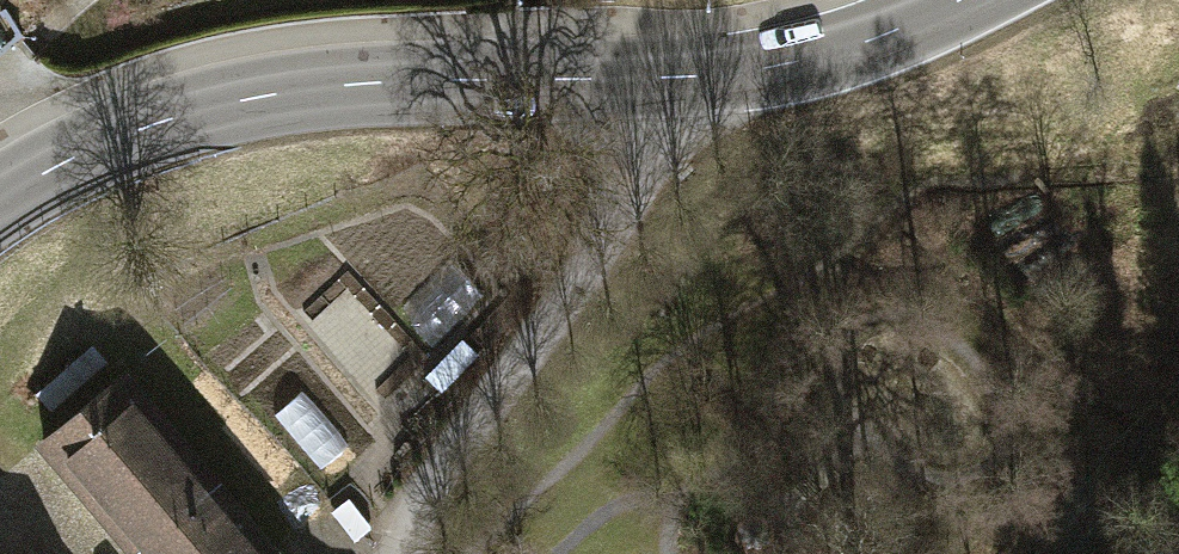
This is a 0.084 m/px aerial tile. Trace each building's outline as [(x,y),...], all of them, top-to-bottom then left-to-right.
[(124,386),(48,450),(136,553),(267,553),(124,386)]
